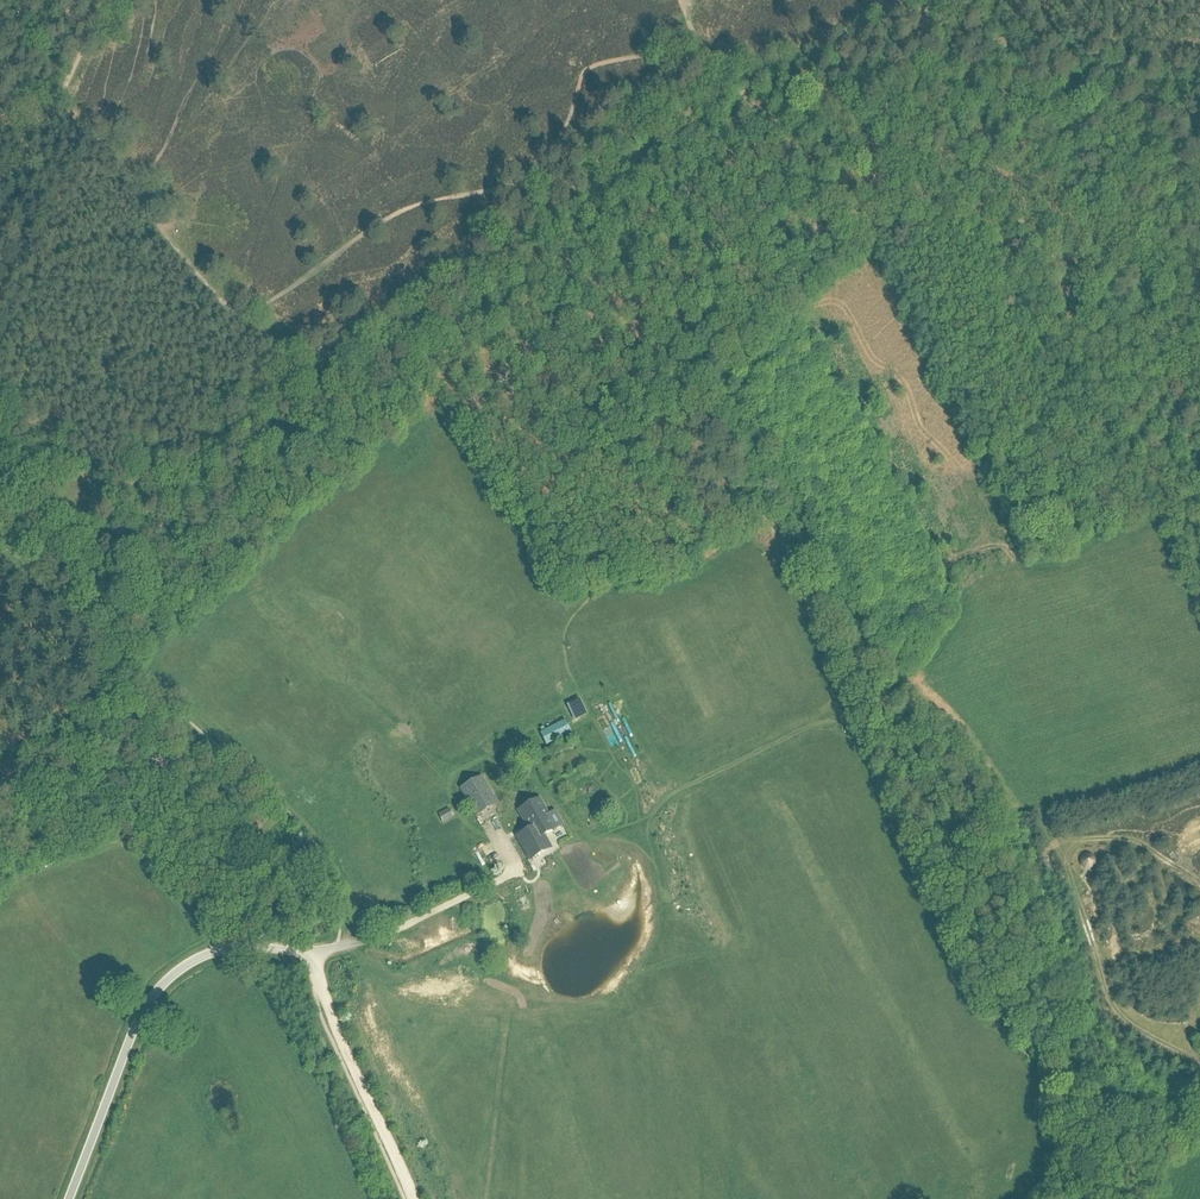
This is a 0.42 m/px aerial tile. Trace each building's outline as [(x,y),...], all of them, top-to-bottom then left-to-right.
[(497,738),(508,732),(506,727),(495,734),(497,738)] [(497,767),(504,759),(499,756),(492,763),(497,767)] [(454,761),(450,770),(461,775),(465,766),(454,761)] [(482,783),(464,793),(482,826),(500,816),(482,783)] [(530,832),(521,835),(528,856),(543,851),(538,837),(558,830),(553,816),(549,817),(544,803),(523,811),(530,832)] [(452,812),(453,818),(465,816),(464,810),(452,812)] [(1091,868),(1103,865),(1100,855),(1088,857),(1091,868)]
